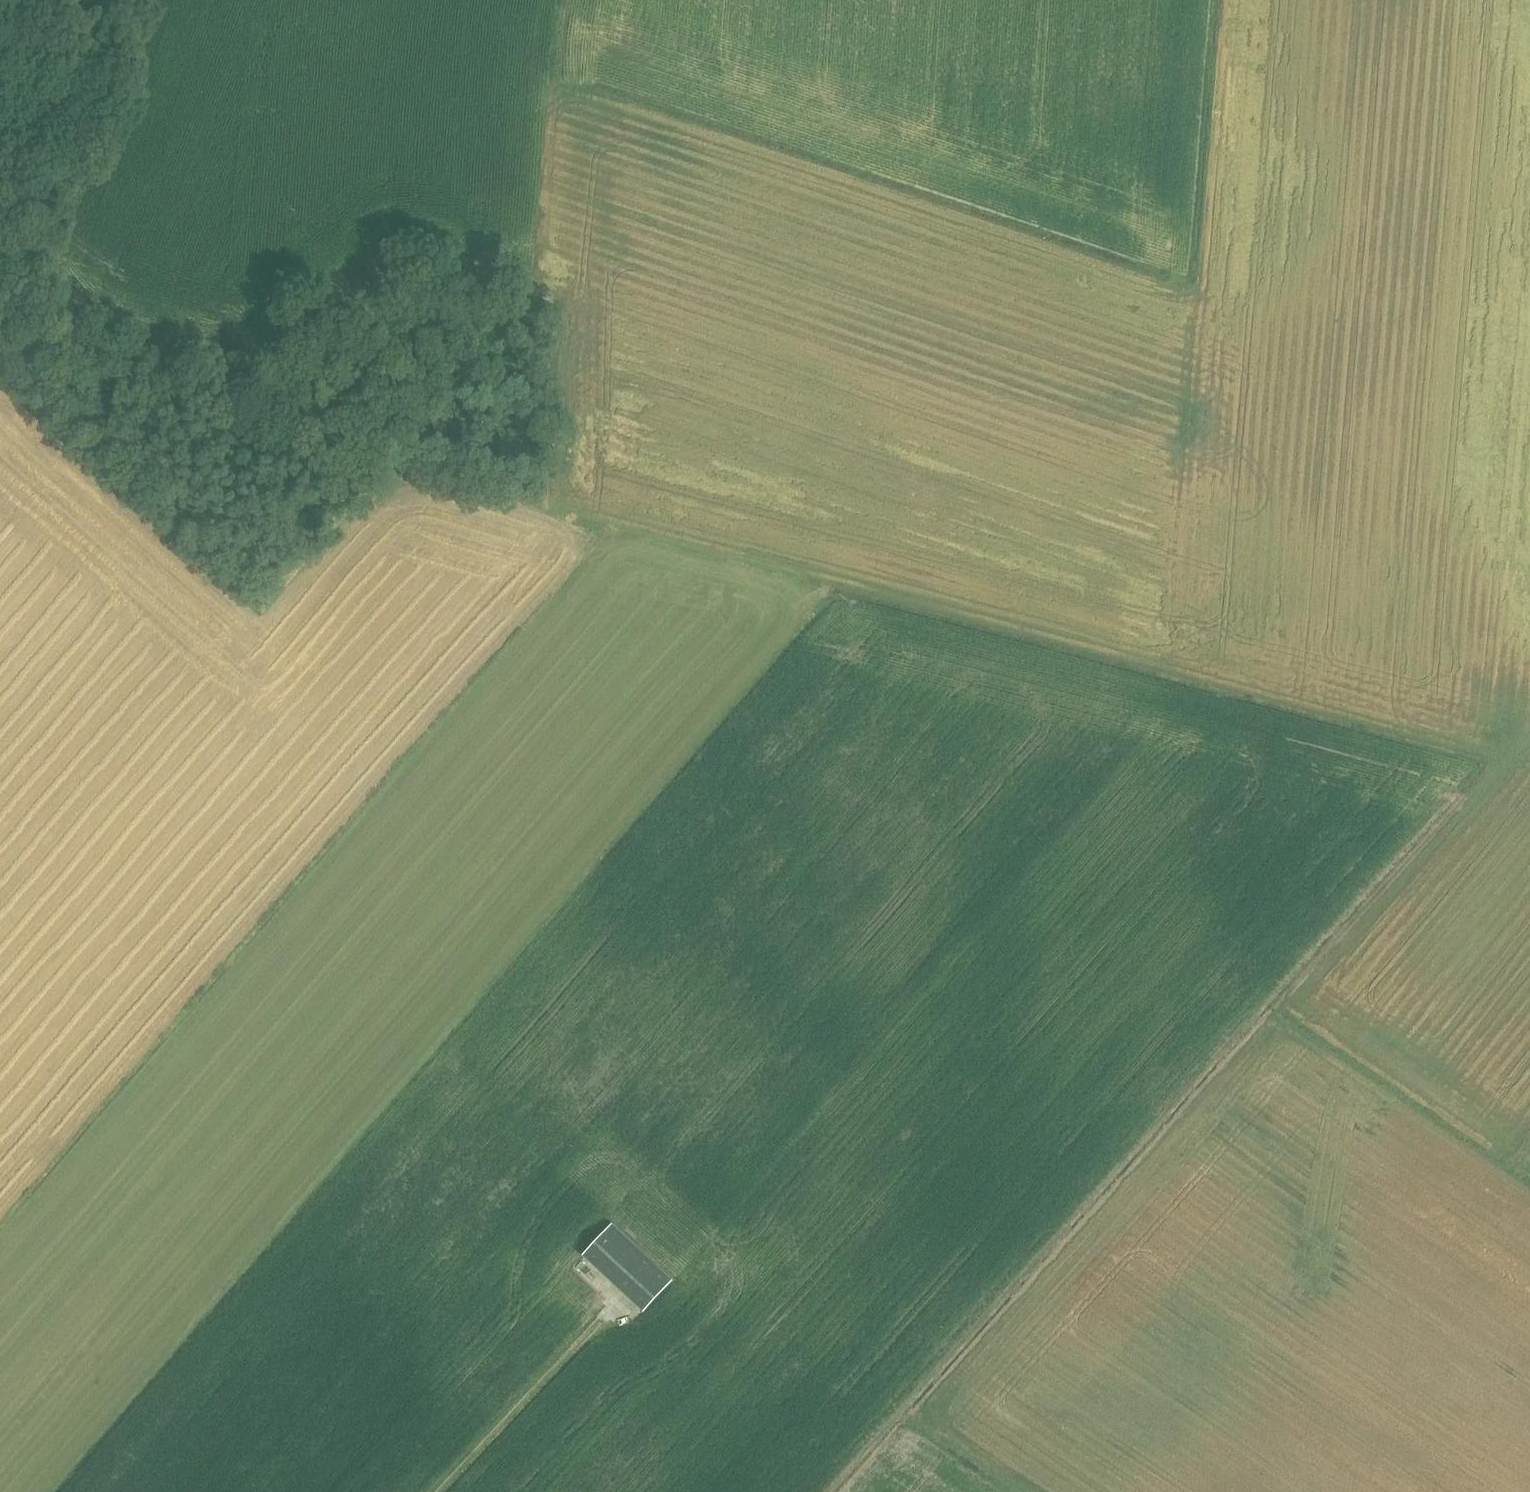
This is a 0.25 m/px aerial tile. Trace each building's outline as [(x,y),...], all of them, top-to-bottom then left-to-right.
[(673,1282),(613,1226),(584,1257),(644,1312),(673,1282)]
